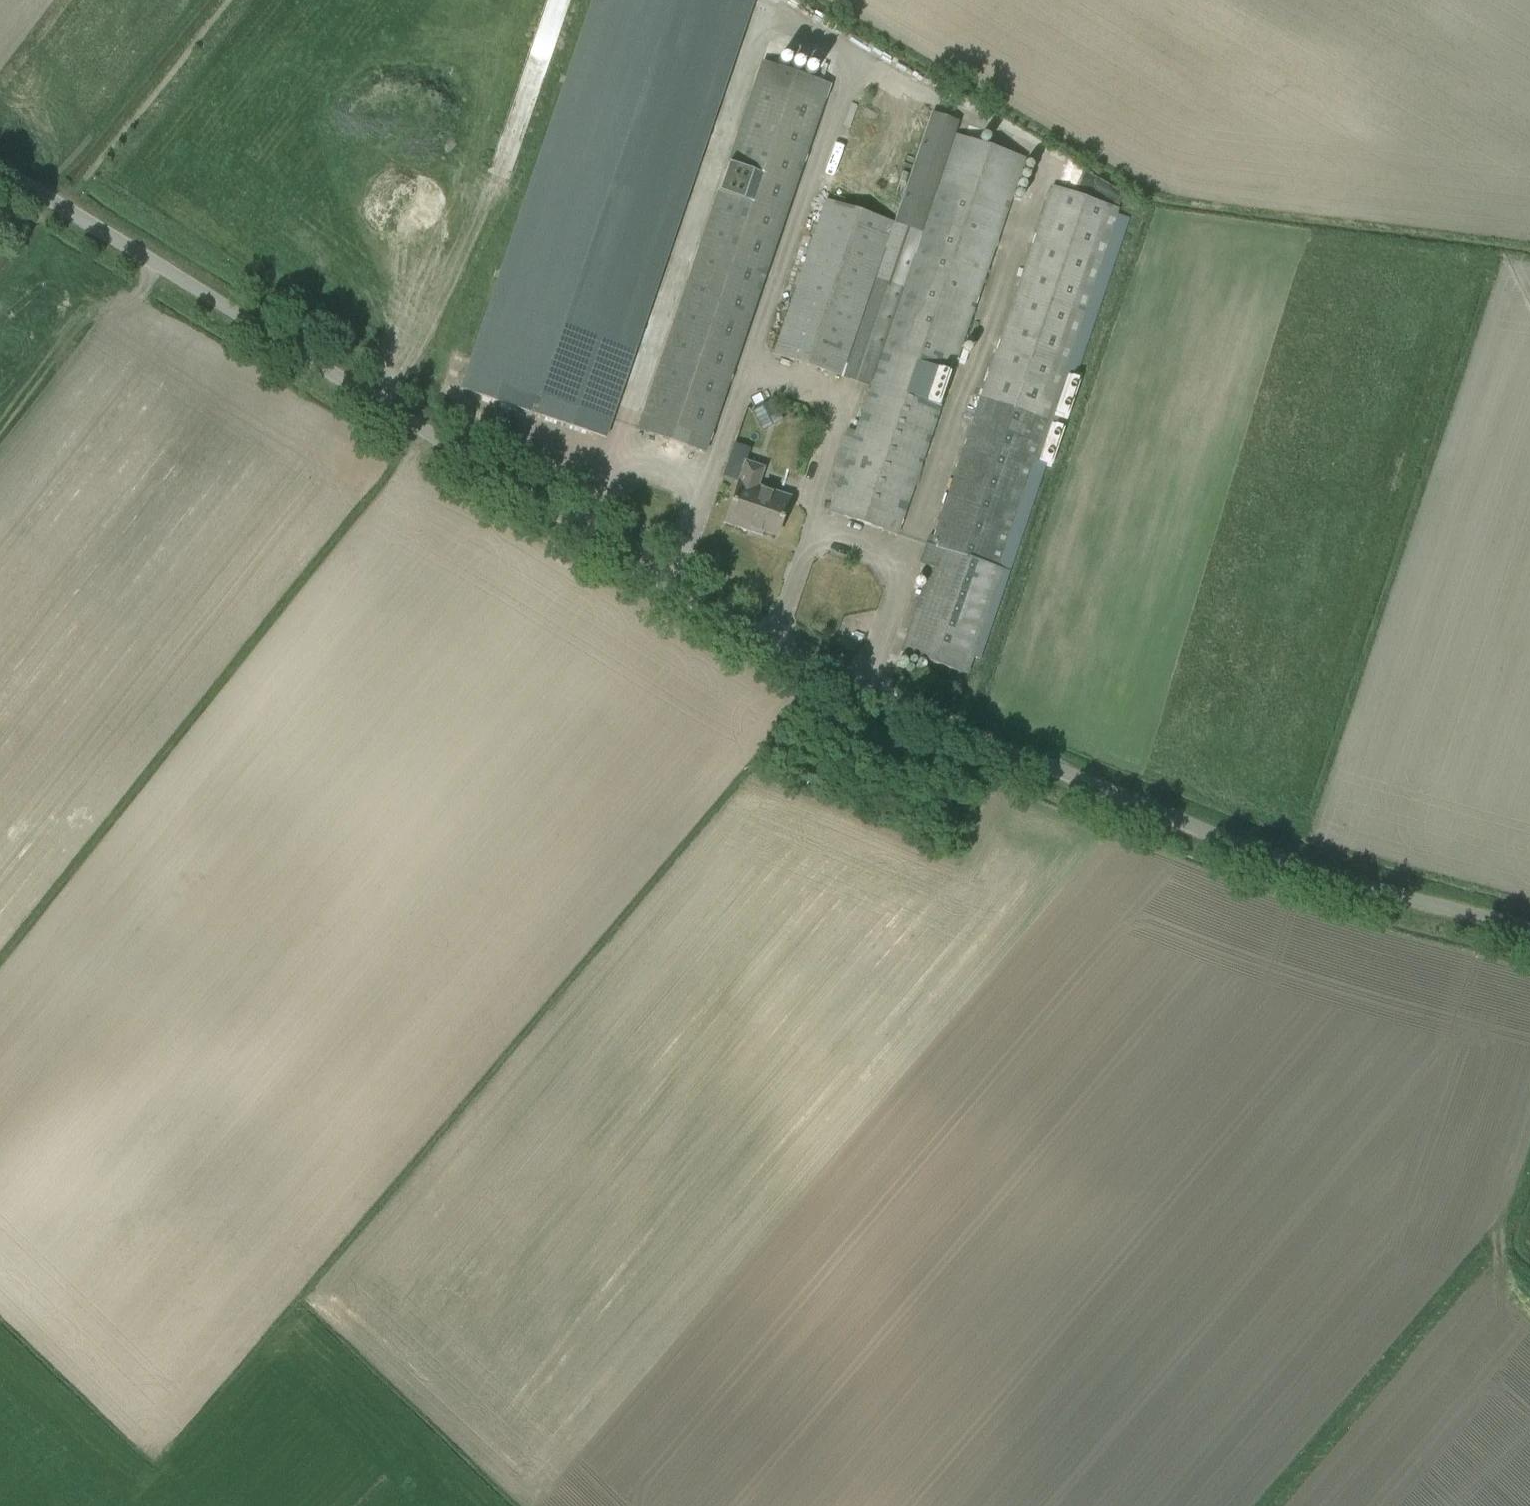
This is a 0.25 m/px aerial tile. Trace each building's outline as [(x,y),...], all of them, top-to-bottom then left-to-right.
[(753,0),(592,0),(460,389),(605,438),(753,0)] [(638,429),(703,451),(828,83),(762,61),(638,429)] [(842,377),(869,387),(956,134),(960,121),(931,112),(894,222),(842,377)] [(956,134),(869,387),(855,431),(846,428),(826,492),(835,495),(829,511),(897,534),(903,515),(1018,156),(956,134)] [(998,567),(1119,208),(1052,186),(981,397),(934,536),(928,534),(918,563),(930,567),(901,652),(966,674),(1002,569),(998,567)] [(825,199),(773,354),(842,377),(894,222),(825,199)] [(776,400),(754,407),(762,429),(784,421),(776,400)] [(776,536),(788,498),(789,496),(760,486),(765,467),(744,460),(743,462),(739,481),(737,487),(731,504),(725,523),(749,531),(750,527),(776,536)]
